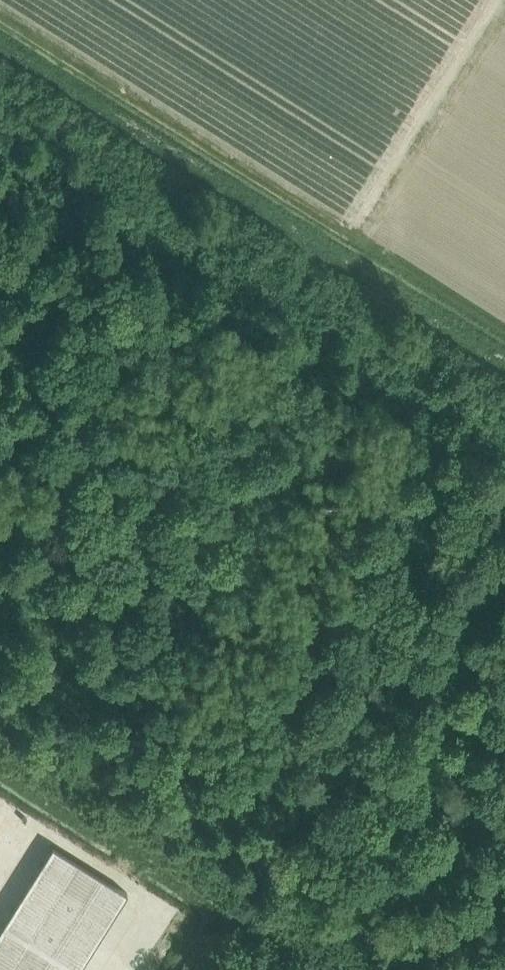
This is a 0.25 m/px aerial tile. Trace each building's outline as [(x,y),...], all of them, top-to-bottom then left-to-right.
[(0,928),(0,969),(78,969),(127,893),(52,846),(0,928)]
